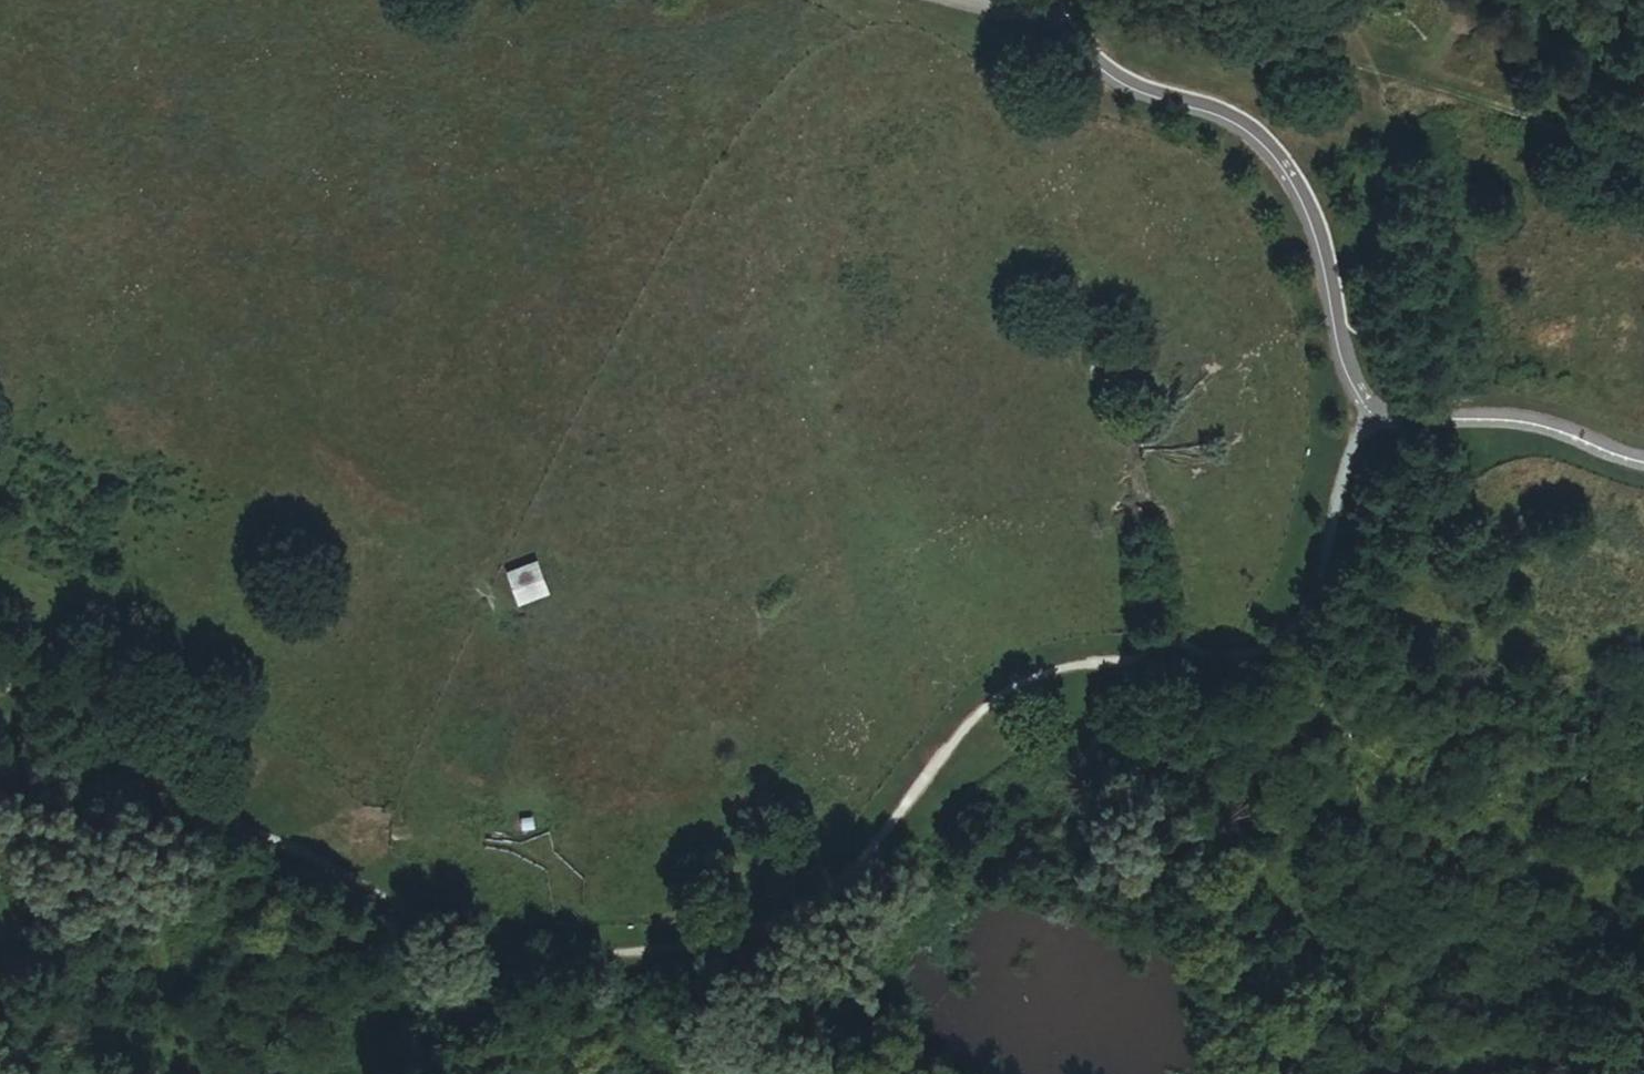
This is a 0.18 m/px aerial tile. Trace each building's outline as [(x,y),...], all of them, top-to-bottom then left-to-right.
[(1379,10),(1403,8),(1403,0),(1378,0),(1379,10)] [(505,569),(517,601),(547,590),(535,558),(505,569)]
